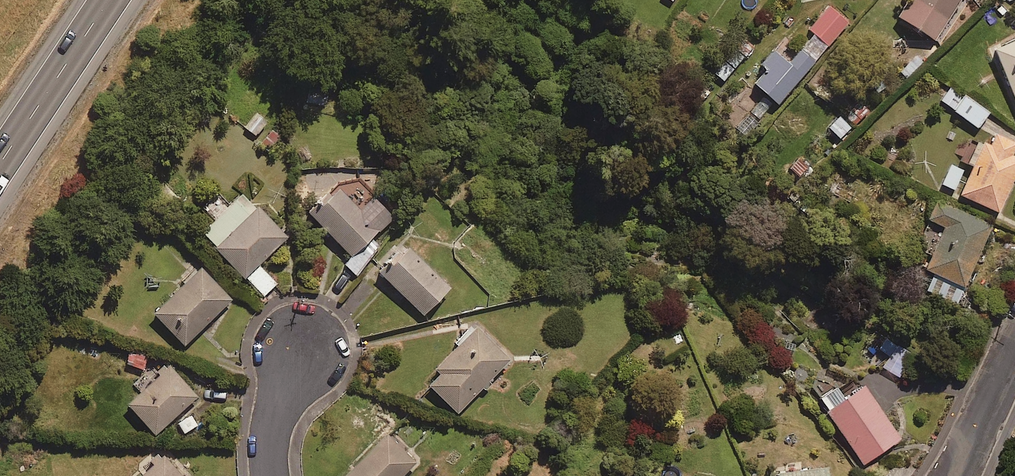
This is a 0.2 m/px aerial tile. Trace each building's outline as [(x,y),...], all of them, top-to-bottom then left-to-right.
[(653,1),(665,10),(673,0),(654,0),(653,1)] [(896,13),(934,39),(960,0),(905,0),(896,13)] [(766,69),(754,83),(776,103),(847,22),(828,6),(808,29),(813,33),(786,63),(772,50),(760,64),(766,69)] [(991,49),(1014,100),(1014,38),(991,49)] [(751,47),(742,39),(714,72),(723,79),(751,47)] [(976,128),(989,111),(965,93),(963,97),(950,87),(939,100),(976,128)] [(858,101),(844,116),(854,125),(867,110),(858,101)] [(266,121),(252,110),(240,124),(255,135),(266,121)] [(282,137),(270,128),(257,146),(268,154),(282,137)] [(994,133),(988,145),(975,139),(965,161),(972,164),(958,193),(997,211),(1014,172),(1014,157),(1009,154),(1014,143),(994,133)] [(800,153),(788,166),(800,177),(812,163),(800,153)] [(964,169),(950,163),(940,182),(954,189),(964,169)] [(308,212),(348,254),(342,260),(355,274),(379,251),(366,237),(390,216),(371,195),(357,208),(336,186),(308,212)] [(284,236),(241,193),(200,232),(262,295),(275,282),(256,263),(284,236)] [(938,201),(929,222),(942,228),(916,285),(955,302),(990,224),(938,201)] [(446,286),(402,244),(376,271),(420,313),(446,286)] [(228,299),(196,267),(151,312),(182,344),(228,299)] [(456,412),(480,387),(483,390),(490,382),(487,379),(507,358),(472,325),(430,370),(434,374),(425,384),(456,412)] [(888,355),(881,366),(898,376),(913,353),(886,336),(878,348),(888,355)] [(146,354),(129,349),(124,363),(141,368),(146,354)] [(195,395),(166,364),(124,403),(153,434),(195,395)] [(898,437),(861,383),(841,397),(834,386),(817,398),(862,462),(898,437)] [(385,433),(340,475),(399,475),(413,462),(385,433)] [(159,452),(133,475),(181,475),(159,452)] [(675,465),(662,470),(665,475),(680,475),(675,465)] [(823,465),(774,469),(775,475),(824,475),(823,465)]
